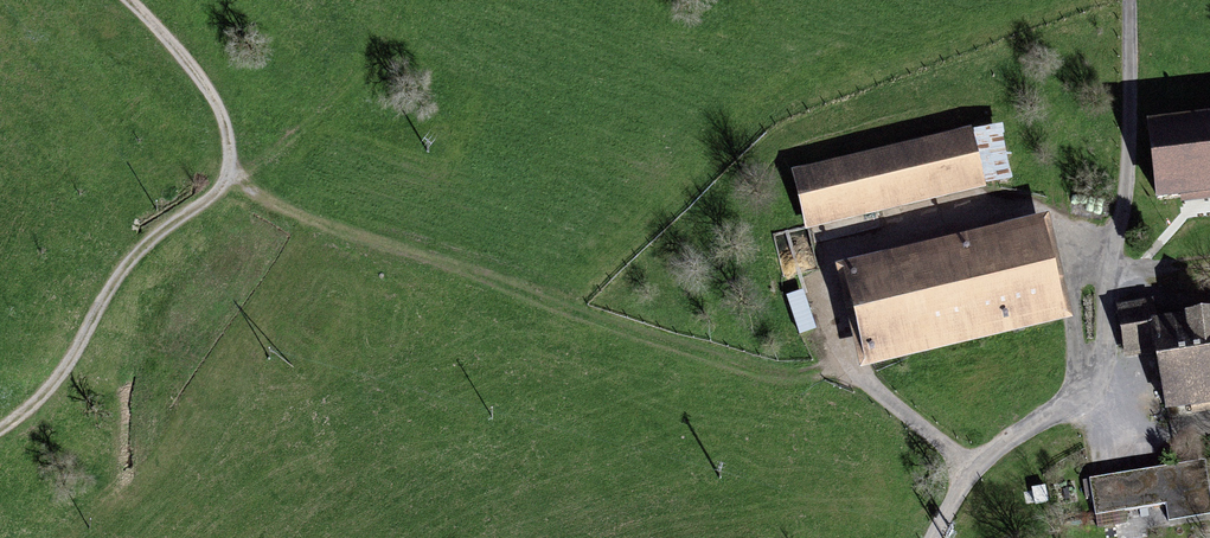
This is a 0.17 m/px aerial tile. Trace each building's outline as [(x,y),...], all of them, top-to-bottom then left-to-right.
[(1150,129),(1158,197),(1209,191),(1209,121),(1150,129)] [(974,131),(794,175),(807,235),(989,191),(988,187),(1016,181),(1003,128),(975,134),(974,131)] [(1052,221),(840,272),(863,376),(1079,325),(1052,221)] [(1118,309),(1125,353),(1156,348),(1166,407),(1192,403),(1193,412),(1209,409),(1209,324),(1157,332),(1152,304),(1118,309)] [(1092,480),(1097,519),(1167,507),(1170,525),(1209,518),(1209,480),(1207,463),(1092,480)]
